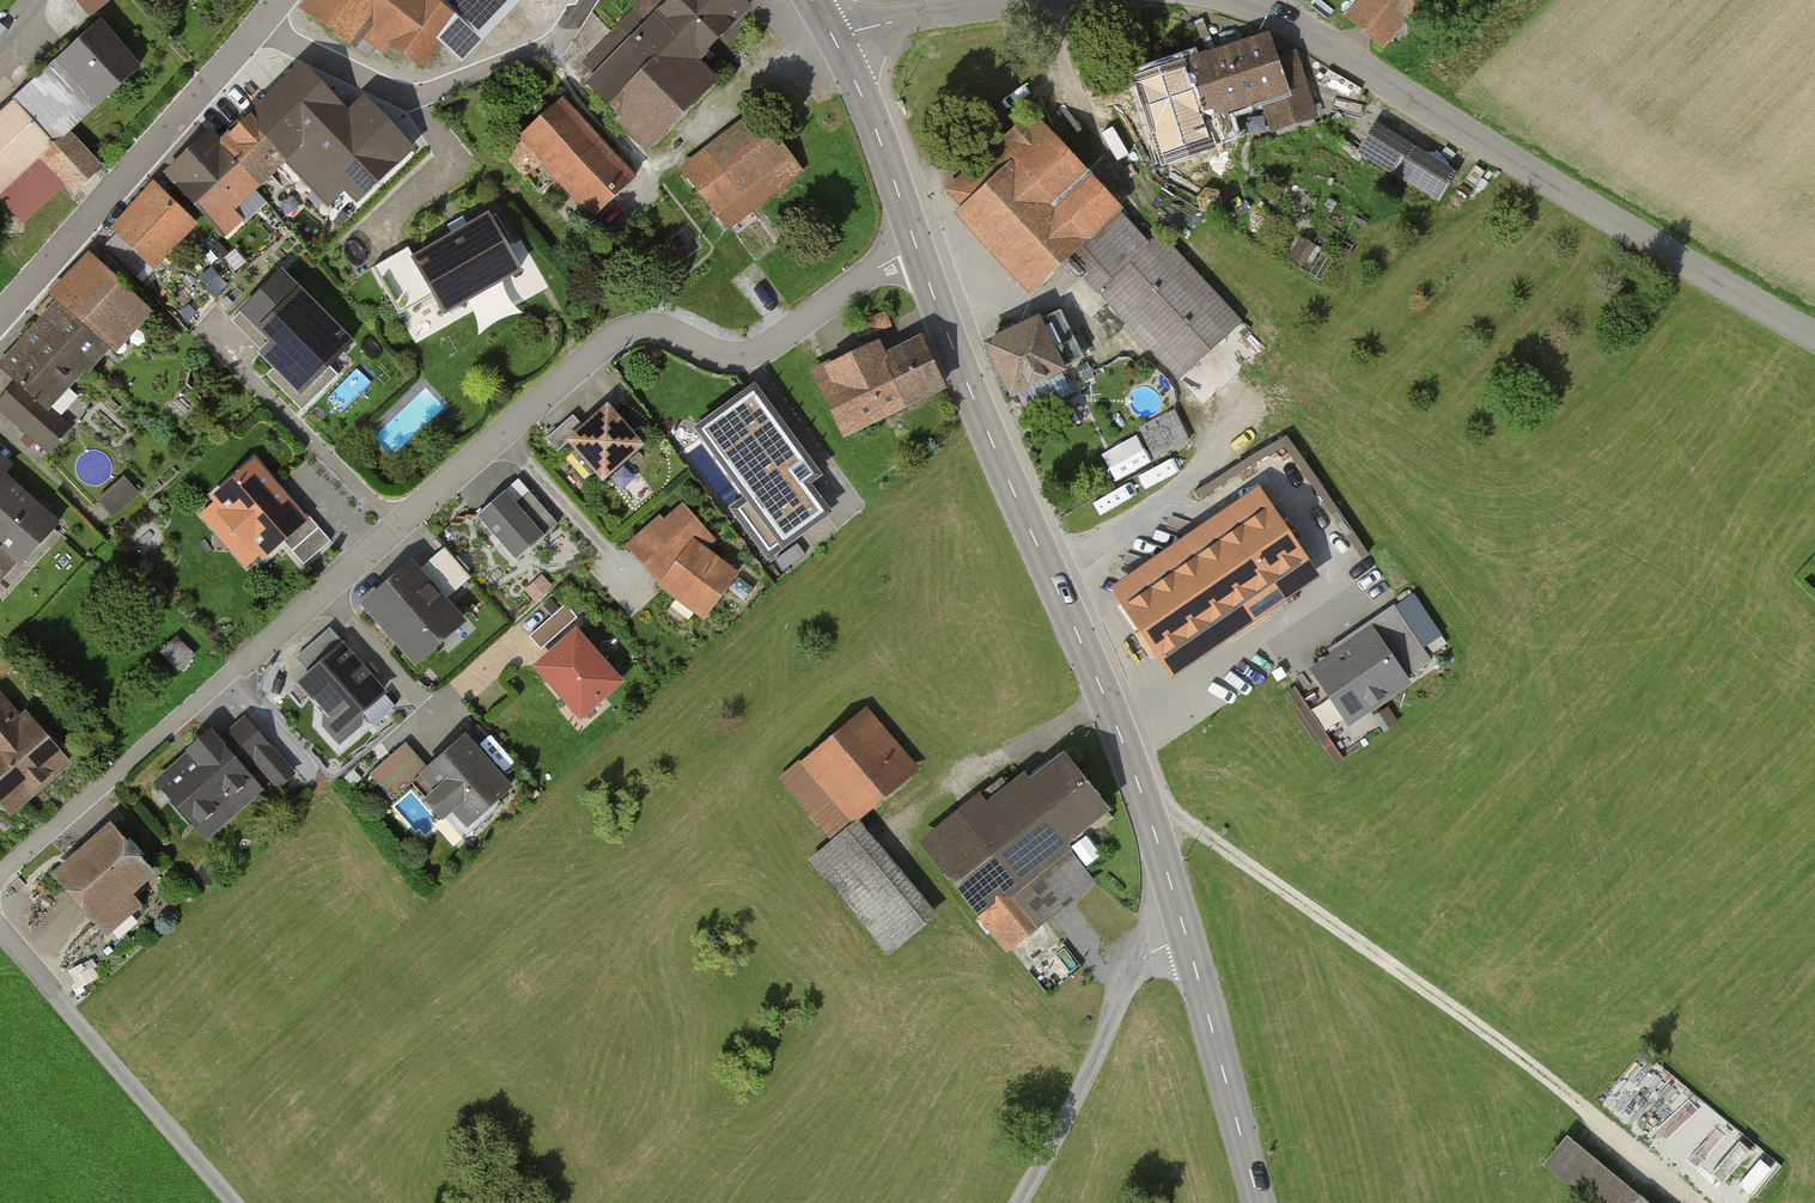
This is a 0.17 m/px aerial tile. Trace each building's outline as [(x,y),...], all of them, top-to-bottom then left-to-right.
[(94,18),(114,0),(77,0),(94,18)] [(448,42),(469,61),(526,0),(455,0),(447,8),(436,0),(315,0),(308,9),(361,48),(367,40),(421,79),(448,42)] [(752,0),(681,0),(594,85),(657,150),(728,81),(710,62),(763,11),(752,0)] [(1410,0),(1366,0),(1352,15),(1385,47),(1421,10),(1410,0)] [(107,23),(0,122),(0,188),(9,198),(49,161),(82,197),(111,171),(77,135),(149,68),(107,23)] [(613,31),(575,69),(590,84),(629,47),(613,31)] [(1286,58),(1279,36),(1140,79),(1159,137),(1268,103),(1278,134),(1323,120),(1302,53),(1286,58)] [(356,118),(306,62),(174,180),(220,231),(290,168),(320,201),(341,182),(363,206),(419,156),(372,104),(356,118)] [(635,183),(561,108),(501,167),(522,188),(539,171),(592,225),(635,183)] [(1242,325),(1036,114),(954,194),(1047,289),(1075,262),(1187,378),(1242,325)] [(798,177),(753,118),(678,175),(722,233),(798,177)] [(1461,166),(1384,123),(1366,154),(1443,198),(1461,166)] [(203,225),(160,186),(118,232),(161,271),(203,225)] [(521,277),(492,226),(417,269),(408,253),(374,272),(401,319),(436,299),(447,318),(521,277)] [(155,308),(98,258),(1,367),(23,387),(2,410),(55,456),(76,433),(58,417),(155,308)] [(358,353),(281,278),(232,328),(261,356),(255,363),(257,373),(298,413),(358,353)] [(1084,358),(1059,308),(988,344),(1013,394),(1084,358)] [(942,386),(921,343),(884,360),(875,342),(813,372),(842,434),(942,386)] [(424,374),(371,424),(396,450),(449,400),(424,374)] [(758,384),(699,427),(752,498),(736,510),(768,554),(833,505),(809,473),(819,466),(758,384)] [(644,435),(608,397),(570,433),(605,471),(644,435)] [(1188,442),(1173,410),(1139,426),(1154,458),(1188,442)] [(63,525),(8,478),(18,467),(0,452),(0,587),(5,592),(63,525)] [(307,512),(254,452),(209,492),(263,552),(307,512)] [(1240,470),(1200,495),(1218,522),(1257,497),(1240,470)] [(101,501),(115,516),(142,491),(128,476),(101,501)] [(507,482),(476,510),(521,559),(551,531),(507,482)] [(713,533),(682,498),(630,545),(660,578),(710,609),(738,566),(702,543),(713,533)] [(1306,563),(1264,503),(1124,600),(1166,660),(1306,563)] [(303,562),(330,537),(309,513),(281,538),(303,562)] [(472,575),(444,543),(425,559),(453,592),(472,575)] [(467,614),(413,553),(363,596),(416,658),(467,614)] [(565,600),(530,631),(542,644),(577,613),(565,600)] [(1375,620),(1310,663),(1348,720),(1413,677),(1375,620)] [(582,711),(625,673),(579,621),(536,659),(582,711)] [(387,690),(343,637),(301,671),(332,709),(322,717),(335,733),(387,690)] [(1327,750),(1350,734),(1310,673),(1286,689),(1327,750)] [(67,755),(27,707),(20,712),(0,689),(0,792),(10,803),(67,755)] [(922,771),(873,712),(785,785),(834,844),(922,771)] [(231,718),(159,782),(205,834),(277,770),(231,718)] [(510,787),(465,736),(429,768),(406,742),(370,773),(393,799),(423,773),(438,790),(427,799),(442,816),(453,807),(468,824),(510,787)] [(928,844),(1017,954),(1100,888),(1072,854),(1120,815),(1074,759),(1043,784),(1036,776),(998,807),(988,795),(928,844)] [(156,868),(113,818),(54,869),(107,929),(144,897),(135,886),(156,868)] [(945,916),(867,824),(815,868),(893,960),(945,916)] [(1564,1132),(1540,1163),(1590,1202),(1653,1202),(1564,1132)]
